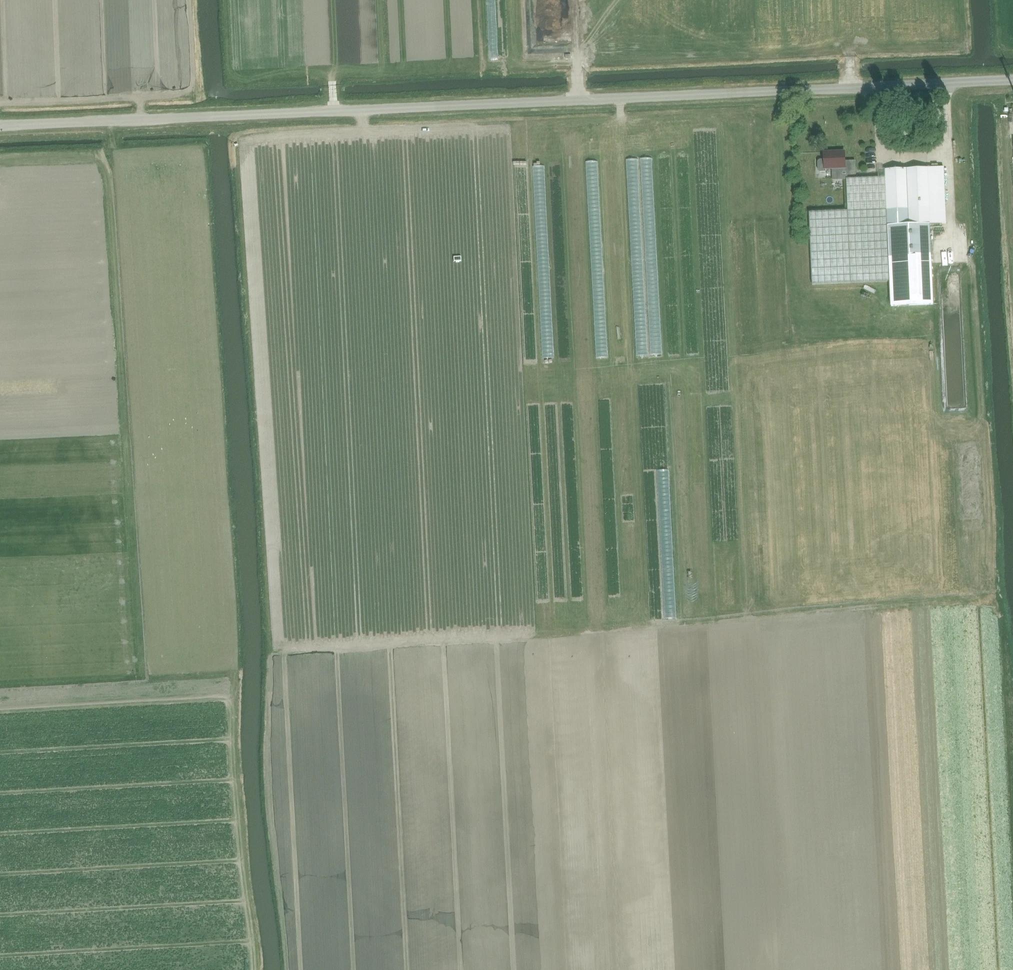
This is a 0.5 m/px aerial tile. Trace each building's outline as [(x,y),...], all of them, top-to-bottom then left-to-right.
[(824,152),(824,160),(819,160),(818,162),(818,170),(820,172),(826,172),(826,169),(847,168),(848,175),(856,175),(855,161),(845,161),(845,151),(824,152)] [(886,177),(890,281),(891,306),(933,304),(930,224),(946,224),(944,167),(885,170),(886,177)] [(812,284),(890,281),(886,177),(846,179),(848,211),(809,212),(812,284)]
